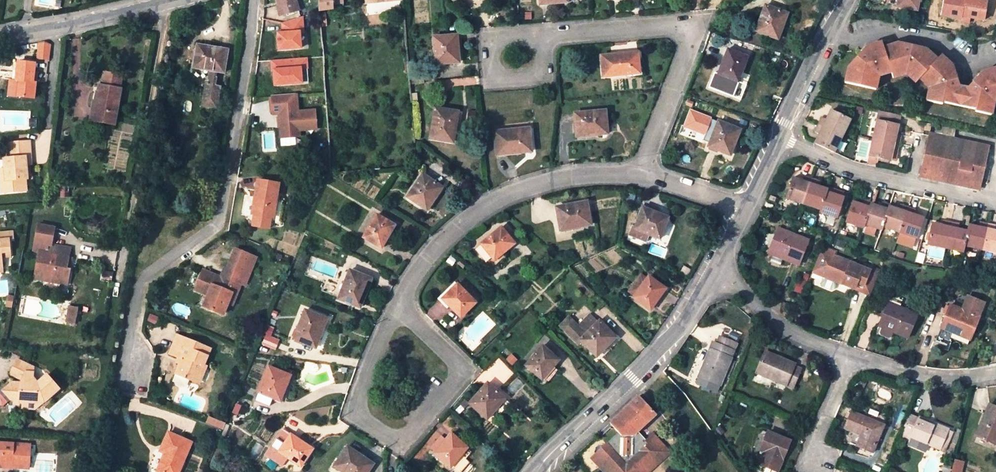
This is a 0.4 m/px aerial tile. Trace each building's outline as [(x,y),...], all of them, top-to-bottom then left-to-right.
[(279,5),(282,15),(299,10),(296,0),(294,0),(279,5)] [(319,10),(333,8),(333,5),(343,4),(343,0),(319,0),(319,10)] [(898,7),(918,9),(919,1),(922,2),(922,0),(899,0),(898,7)] [(962,18),(961,22),(970,24),(970,19),(983,21),(987,0),(946,0),(943,15),(962,18)] [(786,13),(766,5),(757,30),(779,39),(783,28),(780,27),(786,13)] [(302,17),(282,23),(283,34),(278,35),(279,51),(301,49),(300,33),(303,33),(302,17)] [(458,35),(435,37),(436,63),(458,62),(457,47),(458,47),(458,35)] [(41,42),(40,42),(39,58),(49,59),(50,43),(41,42)] [(845,83),(876,90),(878,83),(875,78),(883,73),(884,75),(892,72),(894,78),(903,74),(902,72),(912,74),(912,77),(916,84),(922,79),(926,85),(930,83),(934,91),(928,93),(926,101),(943,105),(944,102),(976,110),(976,112),(992,115),(995,106),(992,103),(995,99),(995,68),(984,72),(970,87),(959,85),(953,67),(941,56),(937,59),(927,49),(910,46),(898,43),(883,48),(882,42),(868,47),(848,68),(845,83)] [(207,83),(206,86),(203,104),(218,106),(221,86),(216,85),(217,76),(216,76),(217,70),(224,72),(228,50),(199,45),(196,61),(195,67),(211,69),(209,84),(207,83)] [(748,56),(729,49),(720,73),(739,80),(748,56)] [(604,76),(629,73),(641,71),(638,51),(602,56),(604,76)] [(641,71),(629,73),(629,76),(645,74),(642,51),(638,51),(641,71)] [(306,58),(271,60),(272,70),(273,70),(273,75),(274,85),(301,83),(300,68),(307,67),(306,58)] [(36,96),(38,80),(35,80),(36,71),(36,63),(20,61),(18,78),(21,78),(19,94),(36,96)] [(104,84),(122,86),(124,72),(106,69),(104,84)] [(103,103),(100,120),(119,123),(125,87),(122,86),(104,84),(103,83),(100,102),(103,103)] [(297,94),(272,96),(274,115),(280,114),(282,139),(301,137),(301,131),(318,130),(316,111),(299,113),(297,94)] [(94,119),(100,120),(103,103),(100,102),(97,102),(94,119)] [(456,112),(436,108),(431,137),(453,142),(455,131),(453,130),(456,112)] [(719,122),(711,119),(711,118),(690,109),(684,126),(705,134),(703,140),(711,143),(719,122)] [(818,142),(836,151),(852,117),(835,109),(830,117),(826,115),(818,130),(822,133),(818,142)] [(606,110),(576,113),(578,135),(597,133),(597,135),(608,134),(606,110)] [(876,138),(902,143),(904,134),(899,133),(903,114),(882,110),(876,138)] [(741,130),(719,121),(719,122),(711,143),(710,146),(730,154),(735,140),(737,140),(741,130)] [(934,130),(933,133),(957,138),(959,128),(930,122),(928,129),(934,130)] [(530,127),(493,131),(495,154),(505,153),(505,152),(521,150),(521,152),(533,151),(530,127)] [(957,138),(933,133),(933,136),(926,168),(923,167),(921,174),(924,174),(923,176),(982,189),(992,146),(957,138)] [(902,143),(876,138),(872,156),(893,161),(895,151),(901,152),(902,143)] [(27,177),(26,163),(26,157),(31,157),(29,141),(8,142),(9,158),(5,158),(6,179),(16,178),(16,190),(28,188),(27,177)] [(441,185),(423,174),(408,197),(427,210),(433,201),(431,199),(441,185)] [(804,180),(794,176),(787,197),(822,210),(821,212),(838,218),(846,197),(837,194),(839,190),(831,187),(830,189),(821,186),(823,181),(806,175),(804,180)] [(6,179),(1,180),(2,191),(16,190),(16,178),(6,179)] [(260,182),(256,199),(260,200),(257,216),(274,220),(281,186),(260,182)] [(865,204),(856,201),(849,222),(866,228),(867,224),(877,228),(884,230),(886,227),(903,233),(920,239),(926,219),(917,216),(919,209),(904,204),(902,210),(893,207),(893,205),(885,202),(883,208),(874,204),(875,203),(867,200),(865,204)] [(587,203),(557,208),(561,228),(580,225),(581,226),(591,224),(587,203)] [(780,206),(771,203),(769,208),(778,211),(780,206)] [(669,217),(644,207),(636,229),(632,227),(629,236),(647,243),(650,234),(661,238),(669,217)] [(394,225),(377,215),(363,237),(381,247),(394,225)] [(69,254),(71,245),(48,240),(52,223),(38,221),(33,246),(40,247),(35,275),(46,277),(47,273),(68,277),(71,265),(67,264),(69,254)] [(935,224),(930,245),(965,253),(966,247),(995,253),(995,226),(982,223),(981,227),(971,225),(970,232),(960,230),(961,225),(946,222),(945,227),(935,224)] [(877,228),(867,224),(866,228),(865,231),(874,235),(877,228)] [(515,243),(502,228),(482,245),(483,246),(477,251),(493,269),(506,257),(504,253),(515,243)] [(811,242),(782,230),(772,255),(802,266),(811,242)] [(920,239),(903,233),(899,244),(916,250),(920,239)] [(2,262),(1,252),(0,248),(9,247),(7,234),(0,235),(0,262),(2,262)] [(234,249),(230,259),(253,269),(257,258),(234,249)] [(837,256),(827,252),(818,275),(827,279),(857,291),(858,288),(865,291),(869,282),(878,285),(884,270),(868,264),(866,270),(836,258),(837,256)] [(224,313),(229,302),(232,293),(237,295),(241,284),(245,276),(249,278),(253,269),(230,259),(222,277),(204,270),(196,289),(205,292),(208,291),(210,295),(204,305),(224,313)] [(369,278),(350,270),(339,298),(360,307),(364,298),(362,297),(369,278)] [(67,281),(68,277),(47,273),(46,277),(67,281)] [(666,288),(649,277),(635,297),(651,308),(666,288)] [(439,300),(441,302),(458,284),(456,282),(439,300)] [(878,285),(869,282),(865,291),(874,295),(878,285)] [(458,284),(441,302),(449,309),(451,306),(462,317),(476,302),(458,284)] [(232,293),(229,302),(233,304),(237,295),(232,293)] [(969,295),(962,311),(981,319),(987,303),(969,295)] [(885,331),(904,339),(910,342),(925,304),(911,299),(905,312),(891,306),(881,329),(885,331)] [(77,308),(67,306),(65,321),(75,323),(77,308)] [(943,329),(964,337),(966,332),(974,335),(981,319),(962,311),(952,307),(943,329)] [(326,319),(306,310),(294,339),(314,347),(322,328),(323,329),(326,319)] [(121,315),(118,315),(110,363),(113,363),(121,315)] [(573,322),(565,331),(579,344),(583,341),(598,356),(605,348),(605,347),(615,336),(600,321),(598,323),(592,317),(588,321),(585,319),(578,327),(573,322)] [(561,327),(565,331),(573,322),(569,318),(561,327)] [(904,339),(885,331),(884,336),(885,338),(900,344),(902,344),(904,339)] [(966,332),(964,337),(972,341),(974,335),(966,332)] [(176,373),(189,379),(198,382),(211,348),(177,334),(170,353),(179,357),(177,362),(180,364),(176,373)] [(560,359),(544,346),(527,365),(543,379),(560,359)] [(709,384),(706,391),(721,398),(728,382),(732,384),(739,367),(736,366),(739,358),(720,350),(717,356),(715,355),(704,382),(706,382),(709,384)] [(782,365),(768,359),(759,377),(796,394),(805,375),(797,372),(798,370),(783,363),(782,365)] [(3,391),(10,400),(23,401),(23,409),(35,410),(36,402),(46,403),(60,391),(47,376),(38,384),(33,384),(36,368),(19,360),(11,375),(23,380),(25,381),(24,384),(21,384),(11,383),(3,391)] [(290,375),(269,367),(256,401),(270,406),(274,397),(279,399),(285,385),(286,385),(290,375)] [(186,385),(189,379),(176,373),(174,380),(186,385)] [(504,397),(488,383),(471,403),(488,418),(495,410),(494,409),(504,397)] [(10,400),(3,391),(0,393),(0,405),(2,407),(10,400)] [(657,463),(670,452),(652,433),(645,439),(637,431),(656,414),(639,396),(618,416),(610,423),(618,432),(606,442),(609,445),(607,446),(610,449),(610,450),(610,451),(610,452),(608,454),(606,455),(607,457),(599,465),(600,466),(605,471),(642,471),(636,465),(648,454),(657,463)] [(995,441),(995,404),(991,403),(980,435),(995,441)] [(877,454),(881,444),(888,427),(856,414),(850,431),(867,437),(870,439),(866,450),(877,454)] [(208,416),(206,422),(223,429),(226,423),(208,416)] [(946,448),(953,429),(938,424),(937,427),(915,418),(907,439),(914,442),(916,438),(918,439),(925,442),(945,450),(946,448)] [(313,447),(282,428),(266,454),(283,465),(288,457),(301,465),(313,447)] [(955,430),(953,429),(946,448),(950,450),(954,439),(952,439),(955,430)] [(157,469),(164,471),(178,471),(192,442),(170,432),(162,450),(166,452),(157,469)] [(769,432),(761,450),(765,452),(760,464),(766,467),(764,471),(778,471),(791,442),(769,432)] [(469,462),(466,458),(472,451),(452,435),(447,441),(442,437),(431,450),(436,454),(458,471),(461,471),(469,462)] [(870,439),(867,437),(862,449),(866,450),(870,439)] [(591,457),(599,465),(607,457),(606,455),(608,454),(610,452),(610,451),(610,450),(610,449),(607,446),(609,445),(606,442),(591,457)] [(12,468),(29,469),(31,446),(0,444),(0,463),(12,463),(12,468)] [(881,444),(877,454),(886,458),(890,448),(881,444)] [(347,448),(335,466),(344,471),(368,471),(373,465),(347,448)] [(898,451),(890,448),(886,458),(894,461),(898,451)] [(642,471),(648,471),(657,463),(648,454),(636,465),(642,471)] [(963,461),(953,459),(952,471),(962,471),(963,461)]
